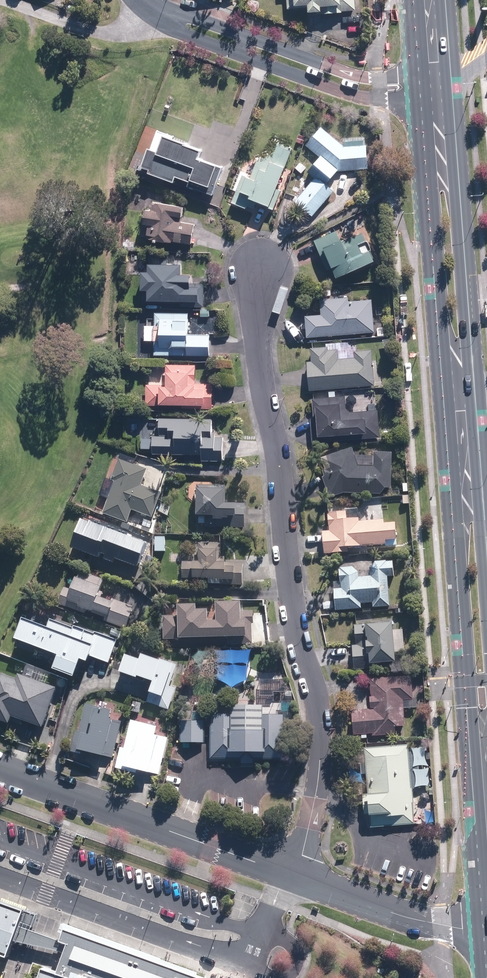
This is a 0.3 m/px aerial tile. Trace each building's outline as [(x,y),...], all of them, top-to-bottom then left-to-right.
[(291,10),(304,9),(305,15),(319,14),(319,16),(339,14),(339,12),(354,11),(353,0),(285,0),(286,10),(291,10)] [(360,124),(349,124),(350,140),(360,140),(360,124)] [(365,148),(343,149),(318,128),(304,144),(318,156),(309,166),(326,181),(335,171),(366,171),(365,148)] [(147,165),(146,169),(212,191),(221,164),(195,155),(198,147),(160,135),(158,143),(156,147),(146,144),(140,163),(147,165)] [(244,165),(232,193),(228,204),(244,211),(248,202),(265,209),(271,211),(279,191),(273,188),(281,169),(289,151),(272,144),(268,154),(260,150),(252,169),(244,165)] [(306,167),(299,160),(291,168),(299,175),(306,167)] [(311,218),(331,191),(312,177),(292,203),(311,218)] [(147,227),(146,229),(144,229),(143,238),(146,238),(146,242),(176,244),(189,245),(191,225),(177,224),(178,207),(148,205),(148,212),(141,212),(140,226),(147,227)] [(356,245),(365,241),(361,231),(339,240),(336,231),(312,241),(317,254),(320,253),(331,278),(373,261),(368,249),(359,252),(356,245)] [(144,265),(144,272),(137,272),(136,305),(143,305),(176,306),(197,307),(198,284),(177,283),(178,266),(144,265)] [(370,300),(349,302),(348,297),(316,300),(317,315),(302,316),(304,339),(372,333),(370,300)] [(142,326),(141,341),(153,341),(154,334),(185,335),(186,312),(152,311),(151,326),(142,326)] [(184,336),(183,339),(166,339),(166,348),(183,349),(183,355),(206,356),(206,337),(184,336)] [(369,350),(353,351),(353,358),(335,359),(335,349),(325,350),(325,346),(307,348),(308,361),(304,361),(306,391),(372,386),(369,350)] [(154,406),(154,404),(160,404),(191,406),(199,406),(199,408),(209,408),(210,384),(192,384),(193,365),(162,364),(161,385),(143,384),(143,404),(143,406),(154,406)] [(359,433),(359,437),(376,436),(375,410),(342,412),(342,396),(310,398),(311,414),(312,436),(359,433)] [(220,436),(209,436),(209,419),(155,418),(154,429),(154,435),(148,435),(148,453),(199,454),(199,460),(220,460),(220,436)] [(349,450),(318,460),(321,470),(318,471),(328,499),(341,494),(380,495),(380,488),(387,488),(388,454),(371,454),(371,467),(354,466),(349,450)] [(130,512),(151,518),(159,492),(140,486),(145,469),(117,460),(101,512),(127,520),(130,512)] [(219,520),(225,520),(225,519),(230,519),(230,520),(230,529),(242,529),(242,505),(220,505),(220,491),(192,491),(192,518),(197,518),(197,523),(204,524),(204,518),(209,518),(209,522),(219,522),(219,520)] [(330,513),(330,522),(330,532),(324,532),(325,553),(353,553),(353,547),(387,547),(387,541),(396,541),(396,524),(387,524),(387,521),(347,521),(347,513),(330,513)] [(128,533),(90,520),(87,529),(81,527),(78,536),(74,535),(71,546),(70,550),(73,551),(72,555),(99,564),(102,556),(137,567),(145,541),(127,535),(128,533)] [(196,544),(196,562),(180,562),(179,581),(195,581),(217,582),(217,585),(239,586),(240,563),(223,563),(223,557),(218,557),(218,545),(196,544)] [(363,609),(363,607),(363,603),(374,603),(374,608),(390,607),(389,578),(394,578),(394,561),(372,562),(373,576),(360,576),(360,568),(343,568),(343,571),(340,571),(340,583),(343,583),(343,589),(336,589),(336,608),(336,610),(363,609)] [(132,608),(110,600),(109,603),(94,598),(95,595),(100,579),(76,572),(74,579),(70,578),(66,589),(62,588),(57,603),(61,605),(60,608),(88,617),(89,614),(104,619),(103,622),(125,629),(132,608)] [(213,604),(212,613),(207,613),(207,618),(182,617),(182,622),(169,621),(169,646),(211,648),(211,645),(234,645),(248,646),(249,621),(235,620),(236,604),(213,604)] [(10,642),(51,657),(47,671),(71,678),(76,662),(83,664),(85,657),(106,664),(113,641),(46,620),(43,630),(16,622),(12,635),(10,642)] [(342,662),(352,661),(352,670),(367,670),(367,664),(389,664),(388,626),(361,626),(352,627),(353,646),(351,646),(351,653),(341,653),(342,662)] [(147,684),(144,694),(147,695),(145,703),(167,710),(174,689),(169,687),(175,669),(169,667),(137,656),(135,661),(121,656),(115,675),(133,681),(133,679),(147,684)] [(5,724),(7,718),(39,729),(52,690),(14,677),(13,682),(0,678),(0,722),(5,724)] [(370,735),(370,736),(393,735),(392,727),(402,727),(401,700),(409,700),(408,679),(367,680),(368,710),(351,711),(351,735),(370,735)] [(120,722),(109,719),(111,712),(84,704),(69,753),(99,758),(100,755),(109,758),(120,722)] [(227,715),(208,715),(209,760),(281,759),(281,715),(258,715),(258,707),(227,708),(227,715)] [(201,721),(177,721),(177,743),(201,743),(201,721)] [(119,748),(114,767),(146,775),(146,772),(158,775),(166,739),(154,736),(156,728),(129,722),(122,749),(119,748)] [(413,824),(405,744),(360,749),(368,829),(413,824)] [(0,897),(0,951),(12,956),(21,931),(30,908),(0,897)] [(71,925),(68,934),(65,943),(73,946),(65,968),(91,977),(208,977),(209,976),(71,925)] [(49,962),(43,977),(91,977),(65,968),(49,962)]
